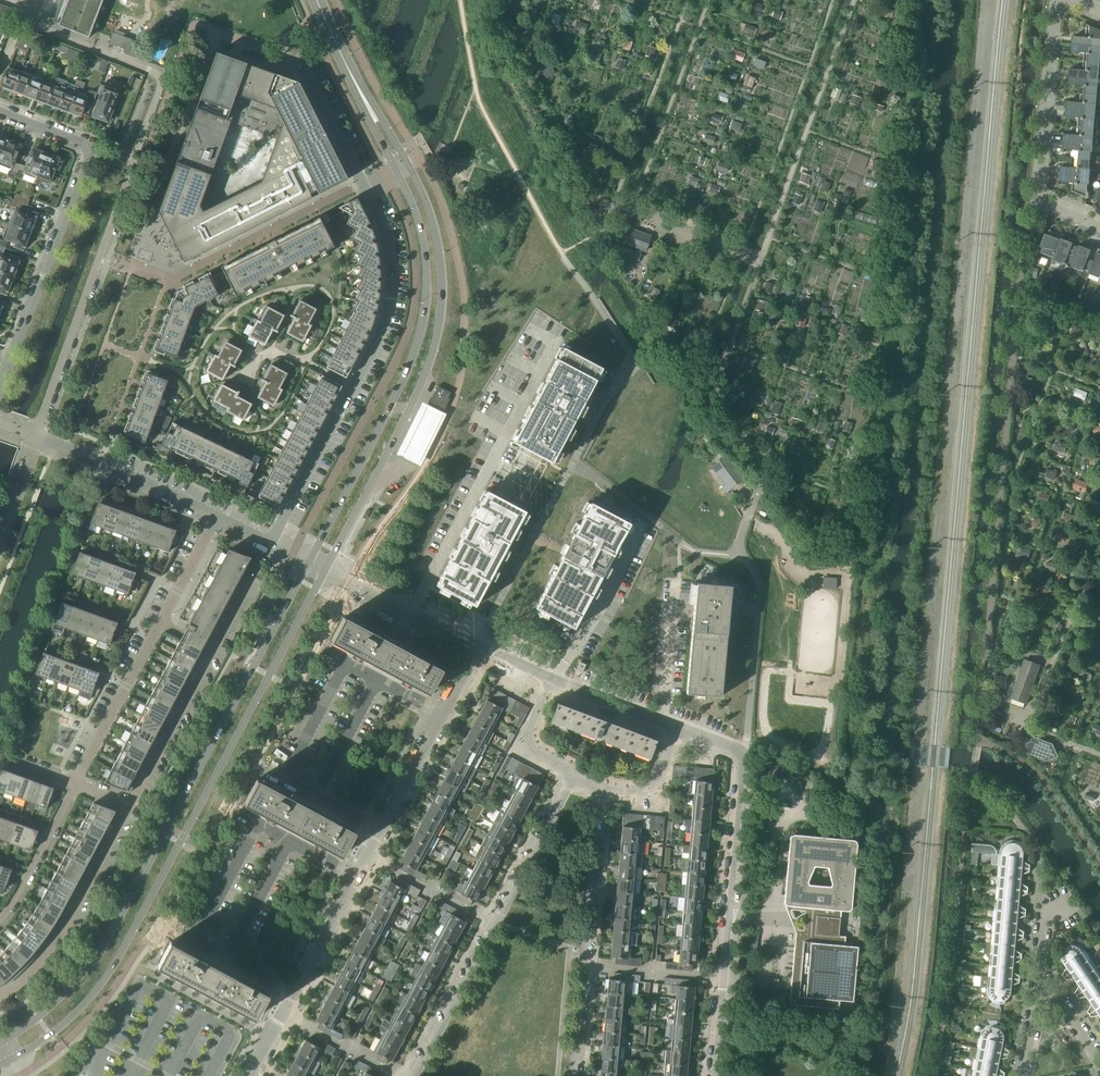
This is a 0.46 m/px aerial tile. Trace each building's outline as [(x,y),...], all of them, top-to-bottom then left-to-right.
[(58,26),(88,38),(95,21),(96,16),(101,4),(102,0),(60,0),(53,25),(58,26)] [(754,2),(751,9),(761,13),(762,9),(764,10),(766,7),(754,2)] [(0,14),(0,22),(4,24),(10,8),(3,5),(0,14)] [(882,15),(891,18),(893,11),(885,8),(882,15)] [(774,10),(771,17),(779,20),(782,13),(774,10)] [(551,22),(557,24),(560,16),(554,14),(551,22)] [(574,32),(581,35),(585,25),(578,22),(574,32)] [(743,31),(754,36),(757,29),(745,24),(743,31)] [(1072,44),(1099,47),(1099,30),(1087,25),(1085,38),(1073,36),(1072,44)] [(760,37),(769,40),(771,35),(766,33),(766,31),(763,30),(760,37)] [(113,33),(109,44),(120,48),(124,37),(113,33)] [(543,42),(549,44),(552,36),(546,34),(543,42)] [(46,40),(35,36),(33,42),(44,47),(46,40)] [(883,36),(881,43),(886,45),(889,38),(883,36)] [(17,48),(27,52),(31,43),(20,39),(17,48)] [(52,42),(46,40),(44,47),(43,50),(46,51),(52,42)] [(622,49),(628,51),(631,43),(625,41),(622,49)] [(136,46),(131,44),(126,42),(123,49),(122,53),(132,56),(136,46)] [(1083,61),(1099,63),(1099,47),(1072,44),(1071,52),(1084,53),(1083,61)] [(645,55),(652,57),(655,49),(648,47),(645,55)] [(68,48),(63,59),(75,63),(79,52),(68,48)] [(591,59),(598,61),(601,53),(594,51),(591,59)] [(744,55),(736,51),(733,58),(741,61),(744,55)] [(184,263),(348,180),(299,83),(216,53),(158,213),(184,263)] [(880,63),(890,65),(892,58),(881,56),(880,63)] [(105,71),(109,61),(101,58),(98,69),(105,71)] [(615,67),(621,70),(625,62),(618,59),(615,67)] [(1069,77),(1098,79),(1099,73),(1099,63),(1083,61),(1083,70),(1070,69),(1069,77)] [(554,72),(550,66),(543,70),(546,76),(554,72)] [(10,89),(13,90),(21,71),(11,68),(9,67),(2,86),(3,86),(3,88),(8,90),(10,89)] [(46,103),(47,103),(54,84),(47,81),(51,70),(47,69),(45,75),(43,80),(35,99),(39,100),(40,102),(45,104),(46,103)] [(24,94),(31,75),(21,71),(13,90),(17,92),(17,93),(22,95),(24,94)] [(730,72),(727,79),(734,82),(736,75),(730,72)] [(32,97),(35,99),(43,80),(31,75),(24,94),(25,95),(25,97),(30,99),(32,97)] [(1080,94),(1099,96),(1099,95),(1099,86),(1098,86),(1098,79),(1069,77),(1068,84),(1081,85),(1080,94)] [(58,107),(67,84),(68,82),(56,78),(54,84),(47,103),(48,105),(53,107),(54,106),(58,107)] [(66,110),(69,112),(76,93),(78,88),(81,82),(77,80),(74,86),(67,84),(58,107),(59,108),(59,109),(64,111),(66,110)] [(100,85),(97,93),(101,95),(115,101),(120,89),(113,86),(114,84),(106,81),(106,82),(103,81),(102,85),(100,85)] [(830,97),(837,99),(840,91),(833,88),(830,97)] [(92,106),(97,94),(97,93),(91,91),(88,92),(86,96),(76,93),(69,112),(73,113),(73,115),(78,117),(80,116),(81,116),(84,107),(87,108),(88,104),(92,106)] [(97,93),(97,94),(101,96),(93,116),(107,122),(115,101),(101,95),(97,93)] [(719,100),(726,102),(729,96),(722,93),(719,100)] [(1067,101),(1066,109),(1095,112),(1096,105),(1099,105),(1099,96),(1080,94),(1080,103),(1067,101)] [(850,103),(857,106),(860,98),(853,95),(850,103)] [(738,107),(747,110),(749,103),(741,100),(738,107)] [(1078,118),(1078,126),(1097,128),(1098,119),(1095,118),(1095,112),(1066,109),(1065,117),(1078,118)] [(567,114),(563,122),(570,125),(573,117),(567,114)] [(710,121),(720,125),(722,118),(712,114),(710,121)] [(731,128),(739,131),(742,124),(733,121),(731,128)] [(1064,134),(1063,142),(1093,144),(1093,138),(1096,138),(1097,128),(1078,126),(1077,135),(1064,134)] [(597,147),(600,137),(594,134),(590,144),(589,146),(596,149),(596,147),(597,147)] [(703,141),(713,145),(715,138),(705,135),(703,141)] [(7,140),(0,159),(0,165),(11,169),(9,175),(14,177),(19,165),(14,162),(16,156),(17,156),(19,152),(18,152),(20,146),(16,144),(15,141),(10,139),(8,141),(8,140),(7,140)] [(723,149),(732,152),(734,145),(726,142),(723,149)] [(1075,150),(1075,159),(1090,160),(1091,152),(1092,152),(1093,144),(1063,142),(1062,149),(1075,150)] [(23,174),(35,178),(44,154),(44,153),(39,151),(37,152),(32,150),(30,157),(29,156),(28,160),(26,167),(19,165),(14,177),(21,179),(23,174)] [(44,154),(35,178),(40,180),(42,177),(50,180),(54,169),(59,171),(62,162),(57,160),(57,157),(52,155),(50,157),(44,155),(44,154)] [(698,163),(705,166),(708,159),(701,156),(698,163)] [(1061,167),(1060,174),(1090,177),(1090,169),(1089,169),(1090,160),(1075,159),(1074,168),(1061,167)] [(871,170),(885,173),(885,169),(882,169),(883,162),(873,160),(871,170)] [(595,169),(603,172),(606,164),(598,161),(595,169)] [(717,169),(725,172),(727,165),(719,162),(717,169)] [(800,182),(806,184),(809,176),(803,174),(800,182)] [(1090,177),(1060,174),(1059,182),(1072,183),(1072,191),(1086,197),(1088,184),(1089,184),(1090,177)] [(823,181),(820,190),(827,192),(830,184),(823,181)] [(719,187),(711,184),(708,191),(717,194),(719,187)] [(792,203),(798,205),(801,197),(795,194),(792,203)] [(17,195),(15,201),(23,204),(27,205),(29,199),(17,195)] [(357,198),(339,207),(369,224),(369,223),(357,198)] [(23,204),(15,201),(11,199),(8,205),(21,210),(23,204)] [(813,210),(820,213),(823,203),(817,200),(813,210)] [(351,215),(347,223),(375,238),(372,230),(366,227),(368,224),(370,225),(369,224),(339,207),(339,208),(339,209),(351,215)] [(703,214),(711,216),(713,210),(705,207),(703,214)] [(834,214),(840,216),(843,209),(836,207),(834,214)] [(10,220),(8,225),(32,234),(34,228),(35,228),(35,227),(33,228),(32,227),(35,218),(34,218),(34,217),(34,216),(34,215),(34,214),(33,213),(32,213),(31,213),(30,213),(29,213),(28,214),(27,215),(20,212),(13,210),(9,220),(10,220)] [(223,272),(224,272),(226,277),(236,297),(245,292),(244,289),(249,287),(251,289),(260,285),(259,282),(264,280),(265,282),(274,277),(273,275),(280,271),(278,267),(286,263),(288,267),(295,264),(296,266),(305,262),(304,259),(309,256),(311,259),(320,254),(319,252),(324,249),(325,252),(334,247),(324,227),(322,222),(278,244),(276,240),(274,241),(274,240),(273,241),(268,244),(267,244),(267,245),(265,246),(267,249),(223,272)] [(356,230),(352,238),(378,252),(376,244),(371,241),(373,239),(375,240),(375,238),(347,223),(346,224),(356,230)] [(32,234),(8,225),(7,228),(6,228),(3,238),(16,243),(16,244),(16,245),(16,246),(17,246),(17,247),(18,248),(19,248),(20,248),(21,248),(22,248),(23,247),(23,246),(24,246),(28,237),(29,238),(30,239),(31,239),(30,238),(32,234)] [(620,242),(645,251),(651,237),(626,227),(620,242)] [(1041,252),(1053,257),(1061,238),(1063,235),(1049,229),(1047,235),(1045,234),(1040,247),(1043,248),(1041,252)] [(360,243),(355,252),(380,265),(379,257),(375,255),(376,252),(378,253),(378,252),(352,238),(351,239),(360,243)] [(1069,266),(1071,266),(1072,264),(1079,245),(1080,246),(1081,242),(1071,239),(1070,242),(1061,238),(1053,257),(1050,265),(1063,270),(1066,263),(1065,263),(1066,262),(1070,263),(1069,266)] [(1087,273),(1089,273),(1090,271),(1098,252),(1098,253),(1099,250),(1089,246),(1088,249),(1080,246),(1079,245),(1072,264),(1071,266),(1071,267),(1081,271),(1083,272),(1084,270),(1084,269),(1088,271),(1087,273)] [(361,256),(357,264),(380,277),(380,270),(377,268),(378,265),(380,266),(380,265),(355,252),(361,256)] [(1098,253),(1098,252),(1090,271),(1089,273),(1089,274),(1099,278),(1099,253),(1098,253)] [(15,279),(17,273),(18,273),(18,272),(16,272),(15,272),(18,263),(17,262),(18,261),(17,260),(17,259),(16,258),(15,257),(14,257),(13,257),(12,257),(12,258),(11,258),(11,259),(10,260),(0,256),(0,272),(15,279)] [(362,268),(358,277),(380,289),(381,283),(381,282),(377,280),(379,277),(380,278),(380,277),(357,264),(357,265),(362,268)] [(0,272),(0,292),(1,293),(2,293),(3,293),(4,293),(5,293),(6,292),(6,291),(7,291),(11,282),(13,283),(13,284),(14,284),(13,282),(15,279),(0,272)] [(199,282),(197,283),(206,302),(210,300),(218,295),(213,285),(215,284),(210,273),(198,279),(199,282)] [(362,280),(357,288),(379,300),(379,297),(380,293),(377,292),(378,289),(380,290),(380,289),(358,277),(357,277),(362,280)] [(184,289),(178,292),(195,307),(206,302),(197,283),(194,284),(193,281),(182,287),(184,289)] [(763,291),(770,293),(773,285),(766,282),(763,291)] [(360,291),(355,299),(377,311),(378,304),(375,303),(377,300),(379,301),(379,300),(357,288),(357,289),(360,291)] [(649,296),(656,299),(659,291),(653,288),(649,296)] [(171,310),(171,313),(190,320),(191,319),(195,307),(178,292),(175,300),(172,299),(169,309),(171,310)] [(675,302),(685,306),(687,299),(677,295),(675,302)] [(803,305),(810,307),(812,299),(806,297),(803,305)] [(357,302),(353,310),(374,321),(376,315),(373,313),(374,310),(377,312),(377,311),(355,299),(355,300),(357,302)] [(294,308),(290,315),(311,326),(312,325),(309,324),(316,309),(300,300),(296,307),(295,307),(294,308)] [(257,320),(256,321),(277,332),(281,324),(281,323),(281,322),(284,315),(268,307),(260,321),(257,320)] [(354,312),(350,320),(370,331),(373,325),(370,324),(371,321),(374,322),(374,321),(353,310),(353,311),(354,312)] [(860,311),(858,316),(864,319),(866,313),(860,311)] [(167,315),(163,324),(186,332),(189,325),(190,320),(171,313),(170,316),(167,315)] [(311,326),(290,315),(290,316),(293,318),(289,325),(289,326),(290,327),(286,333),(303,342),(311,326)] [(1046,322),(1054,325),(1056,319),(1048,316),(1046,322)] [(796,325),(802,328),(805,319),(799,317),(796,325)] [(667,330),(675,332),(679,322),(671,319),(667,330)] [(350,322),(346,330),(366,341),(367,339),(367,338),(369,335),(366,333),(367,330),(370,332),(370,331),(350,320),(349,321),(350,322)] [(277,332),(256,321),(248,337),(265,345),(268,339),(269,339),(270,338),(274,331),(277,333),(277,332)] [(838,333),(845,336),(849,326),(842,323),(838,333)] [(163,335),(162,337),(183,345),(185,341),(185,340),(183,340),(186,332),(163,324),(160,334),(163,335)] [(816,333),(823,335),(826,327),(819,324),(816,333)] [(1070,335),(1076,338),(1080,329),(1075,327),(1075,326),(1074,325),(1073,327),(1070,335)] [(346,331),(341,339),(361,350),(364,344),(361,343),(363,340),(366,341),(346,330),(346,331)] [(857,341),(863,344),(867,334),(861,332),(857,341)] [(183,345),(162,337),(161,340),(158,339),(154,349),(154,350),(154,351),(155,352),(156,353),(157,353),(165,356),(166,353),(177,357),(180,350),(181,350),(182,350),(183,345)] [(341,339),(336,348),(356,359),(361,351),(361,350),(341,339)] [(215,355),(214,356),(235,367),(239,359),(239,358),(238,357),(242,350),(225,342),(218,356),(215,355)] [(336,348),(332,358),(351,368),(354,363),(352,361),(353,358),(356,360),(356,359),(336,348)] [(513,441),(512,442),(515,443),(521,447),(551,463),(552,462),(558,451),(565,438),(570,428),(577,415),(582,405),(583,403),(589,393),(595,380),(601,370),(602,368),(571,352),(565,349),(563,348),(562,349),(556,359),(550,371),(543,384),(538,394),(531,407),(525,417),(519,430),(513,441)] [(235,367),(214,356),(206,372),(222,380),(226,374),(227,374),(227,373),(228,373),(231,366),(235,368),(235,367)] [(351,368),(332,358),(326,368),(346,378),(349,372),(347,370),(348,368),(351,369),(351,368)] [(284,393),(284,391),(282,390),(279,388),(287,373),(271,365),(267,371),(266,371),(266,372),(265,372),(262,379),(261,379),(261,380),(276,388),(281,391),(284,393)] [(144,383),(143,386),(165,394),(166,390),(167,389),(165,388),(168,381),(157,377),(157,374),(151,372),(149,371),(148,371),(147,371),(146,372),(145,372),(145,373),(144,375),(142,380),(141,382),(144,383)] [(316,385),(336,396),(337,395),(338,392),(342,386),(322,375),(317,385),(316,385)] [(1027,387),(1033,389),(1036,381),(1027,377),(1025,382),(1028,383),(1027,387)] [(287,392),(284,391),(284,393),(281,391),(276,388),(261,380),(260,380),(264,382),(260,389),(260,390),(260,391),(259,394),(257,398),(273,406),(281,392),(286,394),(287,392)] [(226,411),(225,414),(227,415),(228,412),(227,412),(230,407),(238,391),(237,391),(230,388),(230,387),(229,387),(229,388),(222,384),(213,401),(228,409),(227,411),(226,411)] [(311,394),(331,405),(332,404),(329,403),(331,400),(333,401),(336,396),(316,385),(316,386),(312,394),(311,394)] [(136,397),(159,406),(159,405),(161,399),(163,399),(165,394),(143,386),(142,389),(139,388),(137,396),(136,397)] [(451,393),(437,386),(427,407),(442,414),(449,399),(448,398),(451,393)] [(1076,389),(1074,395),(1084,399),(1087,393),(1076,389)] [(227,415),(225,414),(224,416),(226,417),(228,413),(243,421),(252,404),(245,400),(245,399),(244,399),(237,395),(239,392),(238,391),(230,407),(227,412),(228,412),(227,415)] [(307,403),(306,404),(326,414),(327,413),(324,412),(326,409),(328,411),(331,405),(311,394),(311,395),(307,403)] [(135,408),(134,411),(154,418),(158,407),(158,406),(159,406),(136,397),(136,398),(135,399),(132,407),(135,408)] [(420,465),(446,413),(422,401),(396,453),(420,465)] [(326,414),(306,404),(302,412),(301,413),(322,424),(322,423),(324,420),(326,414)] [(612,405),(611,405),(582,459),(583,460),(612,405)] [(154,418),(134,411),(133,413),(130,412),(128,420),(127,422),(150,430),(154,418)] [(319,429),(322,424),(301,413),(297,422),(317,433),(317,432),(314,430),(316,428),(319,429)] [(1075,423),(1076,423),(1077,421),(1066,417),(1063,424),(1073,427),(1075,423)] [(792,418),(790,425),(798,428),(801,421),(792,418)] [(166,436),(161,445),(158,452),(167,456),(170,450),(171,448),(173,449),(186,422),(182,420),(179,426),(172,422),(166,436)] [(814,429),(824,433),(827,425),(816,421),(814,429)] [(150,430),(127,422),(123,432),(126,432),(125,435),(125,436),(132,438),(132,440),(131,440),(144,446),(149,432),(150,430),(150,431),(150,430)] [(183,457),(194,433),(187,430),(190,424),(186,422),(173,449),(176,450),(175,452),(175,453),(182,456),(182,457),(183,457)] [(317,433),(297,422),(296,422),(296,423),(292,431),(312,442),(312,441),(309,440),(311,437),(314,438),(317,433)] [(842,432),(849,434),(852,424),(845,422),(842,432)] [(765,433),(771,435),(774,429),(767,426),(765,433)] [(195,433),(194,433),(183,457),(191,460),(192,458),(195,459),(207,432),(203,430),(201,436),(194,433),(195,433)] [(287,441),(307,451),(304,449),(306,446),(309,448),(312,442),(292,431),(291,432),(292,432),(287,440),(287,441)] [(203,467),(204,467),(215,443),(209,440),(211,434),(207,432),(195,459),(197,460),(196,463),(204,466),(203,467)] [(834,441),(828,438),(825,447),(831,449),(834,441)] [(216,469),(229,442),(225,441),(222,446),(215,443),(216,443),(215,443),(204,467),(212,470),(213,468),(216,469)] [(282,450),(302,461),(302,460),(299,458),(301,455),(304,457),(307,451),(287,441),(286,441),(287,441),(282,450)] [(233,444),(229,442),(216,469),(218,470),(217,473),(225,477),(236,453),(230,450),(233,444)] [(1066,446),(1056,442),(1054,449),(1064,452),(1065,447),(1066,446)] [(277,459),(297,470),(297,469),(295,467),(296,465),(299,466),(302,461),(282,450),(281,450),(282,451),(277,459)] [(236,453),(225,477),(233,481),(234,478),(237,479),(250,453),(246,451),(243,457),(237,454),(237,453),(236,453)] [(1097,453),(1086,451),(1085,457),(1095,460),(1097,453)] [(254,455),(250,453),(237,479),(239,480),(238,483),(235,489),(244,493),(247,486),(250,481),(253,475),(255,471),(258,464),(251,460),(254,455)] [(726,457),(712,467),(729,490),(743,479),(726,457)] [(272,468),(292,479),(292,478),(290,477),(291,474),(294,475),(297,470),(277,459),(277,460),(272,468)] [(524,510),(549,465),(547,464),(523,510),(524,510)] [(289,485),(292,479),(272,468),(272,469),(267,477),(267,478),(287,488),(287,487),(285,486),(286,483),(289,485)] [(1044,476),(1054,479),(1057,473),(1047,469),(1044,476)] [(262,487),(282,497),(283,497),(280,495),(281,492),(284,494),(287,488),(267,478),(262,487),(262,486),(262,487)] [(844,484),(851,486),(853,479),(845,478),(844,484)] [(1077,480),(1074,488),(1083,491),(1086,484),(1077,480)] [(279,503),(282,497),(262,487),(257,497),(264,501),(265,501),(274,506),(275,506),(277,502),(279,503)] [(625,599),(626,599),(658,531),(604,489),(603,490),(656,532),(625,599)] [(462,537),(436,586),(475,606),(526,511),(486,490),(466,528),(469,530),(464,538),(462,537)] [(607,498),(608,497),(602,493),(595,505),(597,506),(603,494),(607,498)] [(1038,500),(1046,503),(1048,496),(1040,493),(1038,500)] [(90,524),(101,528),(109,506),(98,502),(90,524)] [(563,555),(535,608),(574,629),(630,524),(591,503),(568,546),(571,547),(568,551),(566,556),(563,555)] [(101,528),(112,532),(120,510),(109,506),(101,528)] [(112,532),(123,536),(131,514),(120,510),(112,532)] [(800,519),(809,522),(812,516),(803,512),(800,519)] [(1061,518),(1073,523),(1075,516),(1065,512),(1064,512),(1062,517),(1061,518)] [(123,536),(134,540),(142,518),(131,514),(123,536)] [(134,540),(146,544),(153,522),(142,518),(134,540)] [(1037,519),(1034,518),(1031,525),(1037,527),(1041,519),(1038,518),(1037,519)] [(146,544),(157,548),(164,526),(153,522),(146,544)] [(164,526),(157,548),(168,552),(176,530),(164,526)] [(827,526),(825,533),(830,536),(833,529),(827,526)] [(1058,533),(1056,539),(1066,543),(1068,536),(1058,533)] [(1018,554),(1028,557),(1030,550),(1020,547),(1018,554)] [(189,623),(180,640),(201,651),(206,641),(208,638),(213,628),(212,628),(234,587),(231,586),(239,571),(240,570),(243,571),(251,558),(229,550),(226,554),(221,551),(216,548),(212,556),(213,557),(184,610),(183,610),(179,618),(184,621),(189,623)] [(72,574),(83,578),(91,556),(80,552),(72,574)] [(83,578),(94,582),(102,560),(91,556),(83,578)] [(94,582),(105,586),(113,564),(102,560),(94,582)] [(1046,569),(1054,571),(1056,565),(1048,562),(1046,569)] [(105,586),(116,590),(124,568),(113,564),(105,586)] [(124,568),(116,590),(128,594),(136,573),(124,568)] [(686,694),(705,696),(720,697),(723,671),(728,610),(730,586),(696,583),(686,694)] [(1050,588),(1040,584),(1040,585),(1039,584),(1038,586),(1039,586),(1038,591),(1047,594),(1050,588)] [(63,634),(65,628),(73,606),(61,602),(51,630),(63,634)] [(65,628),(76,632),(84,610),(73,606),(65,628)] [(76,632),(87,636),(95,614),(84,610),(76,632)] [(87,636),(98,640),(106,618),(95,614),(87,636)] [(1027,623),(1033,625),(1037,623),(1038,620),(1029,616),(1027,623)] [(441,669),(360,625),(344,617),(344,618),(343,617),(331,641),(331,642),(428,694),(429,693),(441,670),(441,669)] [(117,623),(106,618),(98,640),(109,645),(111,639),(112,639),(114,631),(117,623)] [(175,650),(195,661),(197,657),(201,659),(204,654),(200,652),(201,651),(180,640),(175,650)] [(1093,648),(1099,650),(1099,643),(1092,640),(1091,644),(1090,647),(1093,648)] [(175,650),(170,659),(194,672),(197,667),(193,665),(195,661),(175,650)] [(35,674),(47,678),(55,657),(43,652),(35,674)] [(47,678),(58,682),(66,661),(55,657),(47,678)] [(170,659),(165,669),(185,679),(187,676),(191,678),(194,672),(170,659)] [(1010,698),(1027,703),(1041,665),(1024,659),(1010,698)] [(58,682),(69,686),(77,665),(66,661),(58,682)] [(580,662),(577,670),(583,673),(586,664),(580,662)] [(1002,672),(1008,677),(1014,669),(1009,664),(1002,672)] [(69,686),(80,690),(88,669),(77,665),(69,686)] [(89,700),(93,688),(96,681),(99,673),(88,669),(80,690),(78,695),(89,700)] [(165,669),(160,678),(184,691),(187,685),(184,683),(185,679),(165,669)] [(1091,675),(1091,674),(1082,671),(1079,677),(1089,681),(1091,676),(1092,677),(1093,675),(1091,675)] [(995,686),(1006,687),(1006,678),(995,677),(995,686)] [(160,678),(155,687),(176,698),(178,694),(181,696),(184,691),(160,678)] [(155,687),(150,696),(174,709),(177,703),(174,701),(176,698),(155,687)] [(492,688),(486,700),(492,703),(498,692),(492,688)] [(1085,693),(1075,690),(1073,696),(1084,700),(1085,698),(1083,698),(1085,693)] [(504,695),(498,692),(492,703),(498,706),(504,695)] [(498,706),(502,709),(504,710),(510,698),(504,695),(498,706)] [(150,696),(145,705),(166,716),(168,713),(171,715),(174,709),(150,696)] [(510,698),(504,710),(510,713),(513,707),(516,701),(510,698)] [(482,707),(480,711),(496,720),(502,709),(498,706),(492,703),(486,700),(486,701),(482,708),(482,707)] [(529,708),(516,701),(513,707),(526,714),(529,708)] [(551,722),(572,730),(579,712),(558,704),(558,703),(557,703),(550,722),(551,722)] [(145,705),(140,715),(164,727),(167,722),(164,720),(166,716),(145,705)] [(510,713),(518,717),(523,720),(526,714),(513,707),(510,713)] [(478,716),(474,724),(489,732),(493,725),(499,728),(502,723),(496,720),(480,711),(477,716),(478,716)] [(572,730),(580,733),(586,714),(579,712),(572,730)] [(580,733),(587,736),(594,717),(586,714),(580,733)] [(1064,721),(1074,724),(1076,718),(1066,714),(1064,721)] [(140,715),(136,724),(156,735),(158,731),(161,733),(164,727),(140,715)] [(523,720),(518,717),(514,725),(518,728),(523,720)] [(595,739),(596,736),(602,720),(594,717),(587,736),(595,739)] [(596,736),(605,740),(611,724),(602,720),(596,736)] [(136,724),(131,733),(155,746),(158,740),(154,738),(156,735),(136,724)] [(469,731),(467,735),(484,743),(489,732),(474,724),(470,731),(469,731)] [(604,742),(612,745),(619,727),(611,724),(605,740),(604,742)] [(612,745),(619,748),(626,729),(619,727),(612,745)] [(619,748),(627,750),(634,732),(626,729),(619,748)] [(634,732),(627,750),(649,758),(648,759),(649,759),(656,740),(655,740),(634,732)] [(131,733),(126,742),(146,753),(148,750),(152,751),(155,746),(131,733)] [(510,733),(506,741),(510,743),(515,735),(510,733)] [(465,739),(462,746),(477,755),(484,743),(467,735),(465,739)] [(1025,744),(1028,749),(1026,754),(1046,761),(1053,758),(1056,750),(1052,743),(1032,736),(1030,741),(1025,744)] [(510,743),(506,741),(502,749),(506,751),(510,743)] [(126,742),(121,751),(145,764),(148,759),(144,757),(146,753),(126,742)] [(455,758),(471,767),(476,769),(482,757),(477,755),(462,746),(458,754),(457,754),(455,758)] [(121,751),(116,761),(136,772),(138,768),(142,770),(145,764),(121,751)] [(498,755),(494,763),(498,766),(503,758),(498,755)] [(506,769),(508,771),(514,759),(507,756),(501,767),(506,769)] [(453,762),(449,770),(465,778),(471,767),(455,758),(453,762)] [(508,771),(514,774),(520,762),(514,759),(508,771)] [(116,761),(111,770),(135,783),(138,777),(134,775),(136,772),(116,761)] [(514,774),(519,777),(526,765),(520,762),(514,774)] [(498,766),(494,763),(490,771),(494,774),(498,766)] [(519,777),(522,778),(525,780),(531,768),(526,765),(519,777)] [(783,766),(766,765),(765,778),(782,780),(783,768),(783,766)] [(497,775),(501,777),(506,769),(501,767),(497,775)] [(531,768),(525,780),(531,783),(537,771),(531,768)] [(700,768),(699,781),(706,781),(707,769),(700,768)] [(4,793),(11,773),(1,769),(0,771),(0,791),(4,793)] [(135,783),(111,770),(104,782),(126,790),(128,786),(132,788),(135,783)] [(445,777),(443,781),(459,790),(463,792),(466,787),(461,785),(465,778),(449,770),(445,777)] [(531,783),(538,787),(544,775),(537,771),(531,783)] [(4,793),(15,796),(22,776),(11,773),(4,793)] [(15,796),(25,800),(33,780),(22,776),(15,796)] [(522,778),(515,791),(531,799),(534,794),(533,794),(537,787),(538,787),(531,783),(525,780),(522,778)] [(244,804),(326,847),(342,856),(342,855),(343,855),(355,832),(355,831),(258,779),(257,780),(257,779),(244,803),(245,803),(244,804)] [(486,779),(482,787),(486,789),(490,781),(486,779)] [(25,800),(36,804),(43,784),(33,780),(25,800)] [(689,793),(694,794),(694,793),(712,795),(713,791),(712,791),(713,783),(713,782),(706,781),(699,781),(695,780),(695,781),(690,781),(689,793)] [(441,786),(437,793),(453,801),(459,790),(443,781),(440,785),(441,786)] [(493,782),(489,790),(493,793),(497,785),(493,782)] [(43,784),(36,804),(46,808),(50,798),(52,794),(54,788),(43,784)] [(486,789),(482,787),(477,795),(482,797),(486,789)] [(493,793),(489,790),(484,798),(489,801),(493,793)] [(515,791),(509,802),(525,810),(529,803),(530,803),(531,799),(515,791)] [(433,800),(430,804),(446,813),(452,816),(455,811),(449,808),(453,801),(437,793),(433,800)] [(694,793),(694,794),(693,807),(710,808),(711,800),(712,800),(712,795),(694,793)] [(509,802),(503,814),(519,823),(522,817),(521,817),(525,810),(509,802)] [(93,803),(89,812),(113,825),(116,819),(112,817),(116,811),(93,803)] [(475,803),(471,811),(475,813),(479,805),(475,803)] [(429,809),(425,816),(440,824),(446,813),(430,804),(428,808),(429,809)] [(479,805),(475,813),(479,815),(483,807),(479,805)] [(693,807),(692,819),(710,821),(710,817),(709,817),(710,808),(693,807)] [(463,817),(471,821),(475,813),(471,811),(467,809),(463,817)] [(89,812),(84,820),(108,833),(111,828),(107,826),(109,823),(113,825),(89,812)] [(475,813),(471,821),(475,823),(479,815),(475,813)] [(503,814),(497,825),(513,834),(517,826),(519,823),(503,814)] [(420,823),(418,827),(434,835),(440,824),(425,816),(421,823),(420,823)] [(655,830),(659,830),(663,830),(664,817),(657,816),(657,817),(655,830)] [(10,843),(17,823),(6,819),(0,836),(0,839),(10,843)] [(691,825),(691,833),(708,834),(709,826),(710,821),(692,819),(684,819),(684,825),(691,825)] [(84,820),(79,829),(103,842),(107,836),(103,834),(104,831),(108,833),(84,820)] [(10,843),(20,847),(28,827),(17,823),(10,843)] [(487,835),(491,837),(507,845),(510,841),(509,840),(513,834),(497,825),(493,823),(487,835)] [(457,833),(461,835),(466,827),(459,824),(455,832),(457,833)] [(28,827),(20,847),(31,851),(38,831),(28,827)] [(416,832),(413,839),(428,847),(434,835),(418,827),(416,831),(416,832)] [(621,835),(621,839),(644,841),(644,837),(639,836),(640,828),(635,828),(629,827),(622,827),(623,827),(622,835),(621,835)] [(79,829),(75,838),(99,850),(102,845),(98,843),(100,840),(103,842),(79,829)] [(468,829),(464,837),(469,839),(473,831),(468,829)] [(461,835),(457,833),(453,841),(457,843),(461,835)] [(691,833),(689,845),(707,847),(708,843),(707,843),(708,834),(691,833)] [(788,851),(787,868),(785,889),(784,895),(784,901),(784,902),(784,903),(784,904),(785,905),(786,905),(786,906),(787,906),(788,906),(808,908),(806,933),(799,932),(798,932),(797,933),(796,933),(796,934),(795,935),(795,936),(791,977),(791,986),(790,990),(790,998),(789,998),(789,1001),(789,1002),(790,1003),(790,1004),(791,1005),(792,1005),(793,1005),(796,1006),(839,1009),(840,1000),(846,1001),(851,1001),(853,1002),(858,947),(857,947),(845,946),(845,937),(839,936),(841,911),(847,911),(848,911),(849,911),(850,910),(850,909),(851,909),(851,908),(851,907),(854,874),(857,845),(857,844),(857,843),(856,843),(856,842),(855,841),(854,840),(853,840),(849,840),(796,835),(794,835),(793,835),(792,835),(791,836),(790,836),(790,837),(790,838),(789,838),(789,839),(789,845),(788,851)] [(469,839),(464,837),(460,845),(464,847),(469,839)] [(491,837),(485,848),(500,856),(504,849),(505,849),(507,845),(491,837)] [(75,838),(70,846),(94,859),(97,853),(94,851),(95,849),(99,851),(99,850),(75,838)] [(408,846),(406,850),(422,859),(428,847),(413,839),(409,846),(408,846)] [(621,845),(620,853),(642,855),(643,855),(644,841),(621,839),(620,844),(621,845)] [(1000,852),(1000,854),(1023,856),(1024,853),(1024,852),(1023,851),(1023,850),(1022,848),(1022,847),(1021,846),(1020,845),(1020,842),(1019,842),(1018,841),(1016,841),(1015,840),(1013,840),(1012,840),(1010,841),(1009,841),(1007,842),(1006,842),(1005,843),(1004,844),(1003,845),(1002,847),(1001,848),(1000,849),(1000,851),(1000,852)] [(689,853),(688,859),(705,860),(706,852),(707,852),(707,847),(689,845),(683,845),(682,852),(689,853)] [(70,846),(65,855),(90,868),(93,862),(89,860),(90,857),(94,859),(70,846)] [(475,857),(479,859),(495,868),(497,864),(497,863),(500,856),(485,848),(481,846),(475,857)] [(654,856),(656,856),(661,856),(662,847),(656,847),(656,850),(654,850),(654,856)] [(449,848),(445,856),(449,858),(453,850),(449,848)] [(400,862),(404,864),(416,870),(422,859),(406,850),(404,854),(400,861),(400,862)] [(456,852),(452,860),(456,862),(461,854),(456,852)] [(619,861),(618,866),(641,868),(642,855),(620,853),(620,861),(619,861)] [(1000,854),(999,865),(1030,868),(1030,865),(1023,861),(1023,856),(1000,854)] [(65,855),(61,863),(85,876),(88,871),(84,869),(86,866),(89,868),(90,868),(65,855)] [(449,858),(445,856),(441,864),(445,866),(449,858)] [(479,859),(473,871),(488,879),(492,872),(493,872),(495,868),(479,859)] [(688,859),(687,872),(705,873),(705,869),(705,860),(688,859)] [(459,863),(456,862),(452,860),(448,868),(455,871),(459,863)] [(61,863),(56,872),(80,885),(83,879),(80,877),(81,875),(85,877),(85,876),(61,863)] [(401,870),(413,876),(416,870),(404,864),(401,870)] [(0,869),(0,888),(5,889),(8,881),(11,883),(13,877),(10,876),(12,869),(2,865),(0,869)] [(999,865),(998,877),(1021,879),(1022,874),(1030,872),(1030,868),(999,865)] [(619,871),(618,879),(635,880),(641,881),(642,868),(641,868),(618,866),(618,871),(619,871)] [(416,870),(413,876),(424,882),(427,876),(416,870)] [(437,871),(433,879),(437,881),(441,873),(437,871)] [(473,871),(467,883),(483,891),(485,887),(484,886),(488,879),(473,871)] [(51,881),(76,894),(79,888),(75,886),(76,883),(80,885),(56,872),(51,881)] [(687,872),(686,885),(703,886),(704,878),(705,878),(705,873),(687,872)] [(440,883),(444,885),(448,877),(444,875),(440,883)] [(998,877),(997,888),(1028,890),(1028,887),(1021,883),(1021,879),(998,877)] [(397,878),(393,883),(399,887),(405,890),(408,884),(397,878)] [(616,887),(616,891),(634,893),(635,880),(618,879),(617,887),(616,887)] [(47,889),(71,902),(74,897),(70,895),(72,892),(76,894),(51,881),(47,889)] [(385,889),(383,893),(399,902),(405,890),(399,887),(393,883),(390,881),(389,882),(386,889),(385,889)] [(459,884),(455,891),(461,894),(472,900),(476,902),(480,895),(483,891),(467,883),(464,881),(462,885),(459,884)] [(408,884),(405,890),(408,892),(407,893),(416,897),(417,896),(420,890),(408,884)] [(686,885),(685,897),(703,899),(703,894),(703,886),(686,885)] [(446,894),(457,900),(461,894),(455,891),(449,888),(446,894)] [(997,888),(996,899),(1019,901),(1020,896),(1028,894),(1028,890),(997,888)] [(47,889),(42,898),(66,911),(69,905),(66,903),(67,900),(71,902),(47,889)] [(616,896),(615,904),(633,906),(634,893),(616,891),(615,896),(616,896)] [(381,897),(377,905),(393,914),(399,902),(383,893),(381,897)] [(461,894),(457,900),(469,906),(472,900),(461,894)] [(685,897),(684,910),(701,912),(702,904),(703,899),(685,897)] [(39,904),(38,906),(61,920),(65,914),(61,912),(63,909),(66,911),(42,898),(39,904)] [(418,907),(422,909),(426,901),(422,899),(418,907)] [(996,899),(995,910),(1026,912),(1026,909),(1019,905),(1019,901),(996,899)] [(438,907),(445,911),(450,914),(453,908),(442,901),(438,907)] [(784,903),(784,902),(783,903),(784,904),(784,906),(794,930),(795,933),(795,936),(795,935),(796,934),(796,933),(797,933),(798,932),(799,932),(806,933),(808,908),(788,906),(787,906),(786,906),(786,905),(785,905),(784,904),(784,903)] [(429,903),(425,911),(429,913),(433,905),(429,903)] [(614,912),(613,917),(631,919),(638,920),(639,906),(633,906),(615,904),(614,912)] [(373,912),(370,917),(386,925),(393,914),(377,905),(374,912),(373,912)] [(34,912),(33,914),(56,929),(59,923),(56,921),(58,918),(61,920),(38,906),(34,912)] [(465,914),(453,908),(450,914),(462,920),(465,914)] [(684,910),(682,923),(700,925),(701,921),(700,921),(701,912),(684,910)] [(995,910),(994,921),(1017,923),(1018,919),(1026,916),(1026,912),(995,910)] [(444,925),(443,926),(460,935),(462,930),(461,929),(465,922),(466,922),(462,920),(450,914),(445,911),(439,923),(444,925)] [(29,920),(27,922),(50,937),(54,932),(50,929),(52,927),(56,929),(33,914),(29,920)] [(414,914),(409,922),(414,925),(418,917),(414,914)] [(381,936),(386,939),(392,928),(386,925),(370,917),(368,920),(369,921),(365,928),(381,936)] [(614,922),(613,930),(630,932),(631,919),(613,917),(613,922),(614,922)] [(421,918),(417,926),(421,928),(425,920),(421,918)] [(994,921),(993,932),(1024,935),(1024,931),(1017,927),(1017,923),(994,921)] [(23,927),(22,929),(44,946),(48,940),(44,938),(46,935),(50,938),(50,937),(27,922),(23,927)] [(414,925),(409,922),(405,930),(409,933),(414,925)] [(682,923),(681,936),(699,938),(699,930),(700,930),(700,925),(682,923)] [(421,928),(417,926),(412,934),(416,936),(421,928)] [(443,926),(437,938),(453,946),(457,938),(458,938),(460,935),(443,926)] [(358,940),(374,948),(380,951),(386,939),(381,936),(365,928),(361,935),(358,940)] [(18,935),(16,936),(37,954),(42,949),(38,946),(40,943),(44,946),(22,929),(18,935)] [(612,938),(611,943),(629,945),(630,932),(613,930),(612,939),(612,938)] [(993,932),(992,943),(1015,945),(1016,941),(1024,938),(1024,935),(993,932)] [(432,948),(431,949),(447,958),(450,953),(449,952),(453,946),(437,938),(433,935),(427,946),(432,948)] [(16,936),(10,944),(30,962),(35,957),(32,954),(34,951),(37,954),(16,936)] [(681,936),(680,949),(698,951),(698,947),(698,946),(699,938),(681,936)] [(750,936),(749,948),(756,949),(757,937),(755,936),(750,936)] [(401,937),(397,945),(401,947),(406,940),(401,937)] [(357,944),(352,952),(368,960),(374,948),(358,940),(356,943),(357,944)] [(158,966),(182,979),(231,1005),(255,1018),(256,1017),(269,994),(268,994),(269,993),(171,941),(171,942),(170,942),(158,965),(158,966)] [(409,941),(404,949),(409,951),(413,943),(409,941)] [(615,958),(628,959),(628,958),(629,945),(611,943),(611,948),(612,948),(611,957),(610,957),(615,958)] [(984,954),(991,954),(1022,957),(1022,954),(1015,949),(1015,945),(992,943),(985,943),(984,954)] [(1063,962),(1065,964),(1084,950),(1083,949),(1082,947),(1081,946),(1080,945),(1079,944),(1077,944),(1076,943),(1074,943),(1073,943),(1071,943),(1070,943),(1068,943),(1067,944),(1066,944),(1064,945),(1063,946),(1062,947),(1061,948),(1060,949),(1062,952),(1062,953),(1061,954),(1061,956),(1061,957),(1062,959),(1062,960),(1063,961),(1063,962)] [(5,949),(4,950),(23,969),(28,964),(25,962),(27,959),(30,962),(10,944),(5,949)] [(401,947),(397,945),(393,953),(397,955),(401,947)] [(409,951),(404,949),(400,957),(404,959),(409,951)] [(431,949),(425,960),(440,969),(445,961),(447,958),(431,949)] [(680,949),(679,963),(692,964),(696,965),(696,964),(697,956),(698,951),(680,949)] [(16,977),(21,972),(18,969),(20,967),(23,970),(23,969),(4,950),(0,954),(0,960),(16,977)] [(1062,974),(1064,977),(1090,959),(1084,950),(1065,964),(1067,967),(1062,974)] [(348,958),(346,963),(362,971),(368,960),(352,952),(349,958),(348,958)] [(991,954),(990,965),(1013,967),(1014,963),(1022,960),(1022,957),(991,954)] [(628,959),(627,965),(641,967),(641,959),(628,958),(628,959)] [(1074,978),(1077,982),(1097,968),(1090,959),(1064,977),(1066,980),(1074,978)] [(5,981),(8,984),(13,979),(10,976),(13,974),(16,977),(0,960),(0,975),(5,981)] [(416,964),(413,969),(435,981),(438,976),(437,975),(440,969),(425,960),(422,967),(420,966),(416,964)] [(391,961),(386,969),(391,971),(395,963),(391,961)] [(344,967),(340,974),(356,982),(362,971),(346,963),(344,966),(344,967)] [(395,963),(391,971),(395,974),(399,966),(395,963)] [(990,965),(989,977),(1020,980),(1020,976),(1013,972),(1013,967),(990,965)] [(1099,979),(1099,966),(1097,968),(1077,982),(1079,985),(1075,992),(1077,995),(1099,979)] [(382,977),(386,979),(391,971),(386,969),(382,977)] [(415,979),(413,984),(428,992),(432,984),(433,984),(435,981),(413,969),(410,976),(415,979)] [(391,971),(386,979),(391,982),(395,974),(391,971)] [(614,973),(613,980),(626,981),(627,974),(614,973)] [(336,981),(334,986),(350,994),(356,982),(340,974),(337,981),(336,981)] [(640,975),(627,974),(626,981),(631,982),(639,982),(640,975)] [(988,988),(1011,990),(1012,985),(1020,982),(1020,980),(989,977),(981,976),(981,987),(988,988)] [(607,988),(607,993),(625,994),(625,990),(630,990),(631,984),(631,982),(626,981),(613,980),(608,979),(608,980),(609,980),(608,988),(607,988)] [(1089,1000),(1099,993),(1099,979),(1077,995),(1079,998),(1087,997),(1089,1000)] [(377,983),(372,991),(377,994),(381,986),(377,983)] [(413,984),(407,995),(423,1004),(425,999),(428,992),(413,984)] [(676,994),(675,999),(693,1000),(694,996),(693,996),(694,988),(694,987),(690,987),(677,985),(677,986),(671,985),(670,993),(676,994)] [(332,990),(328,998),(344,1006),(350,994),(334,986),(331,990),(332,990)] [(384,987),(380,995),(384,998),(388,990),(384,987)] [(988,1003),(980,1012),(1001,1015),(1002,1008),(1000,1007),(1001,1004),(1003,1004),(1005,1003),(1006,1003),(1006,1000),(1007,999),(1008,998),(1009,997),(1010,996),(1010,995),(1011,994),(1011,992),(1011,991),(1011,990),(988,988),(987,989),(987,991),(988,992),(988,994),(988,995),(989,997),(990,998),(991,999),(992,1000),(993,1001),(994,1002),(992,1005),(990,1004),(988,1003)] [(377,994),(372,991),(368,999),(372,1002),(377,994)] [(607,997),(606,1006),(624,1007),(625,994),(607,993),(606,997),(607,997)] [(1090,1014),(1099,1007),(1099,993),(1089,1000),(1092,1004),(1088,1011),(1090,1014)] [(384,998),(380,995),(375,1003),(380,1006),(384,998)] [(407,995),(401,1006),(416,1015),(420,1007),(421,1008),(423,1004),(407,995)] [(324,1004),(321,1009),(342,1020),(338,1017),(344,1006),(328,998),(324,1004)] [(675,999),(674,1012),(692,1013),(692,1005),(693,1005),(693,1000),(675,999)] [(365,1006),(360,1014),(365,1017),(369,1009),(365,1006)] [(392,1017),(410,1027),(413,1022),(412,1022),(416,1015),(401,1006),(394,1018),(392,1017)] [(605,1014),(605,1019),(622,1020),(624,1007),(606,1006),(606,1014),(605,1014)] [(1099,1016),(1099,1007),(1090,1014),(1091,1017),(1099,1015),(1099,1016)] [(316,1020),(319,1022),(331,1029),(337,1019),(342,1021),(342,1020),(321,1009),(319,1012),(320,1013),(316,1020)] [(372,1010),(368,1018),(372,1020),(376,1013),(372,1010)] [(667,1024),(673,1025),(691,1026),(692,1022),(691,1022),(692,1013),(674,1012),(674,1019),(667,1019),(667,1024)] [(981,1035),(980,1037),(1004,1042),(1004,1038),(1004,1037),(1004,1036),(1004,1034),(1003,1033),(1003,1032),(1002,1031),(1001,1030),(1002,1027),(1001,1026),(999,1026),(997,1025),(998,1022),(999,1022),(1001,1015),(980,1012),(985,1022),(987,1022),(989,1021),(990,1025),(989,1025),(988,1026),(986,1027),(985,1027),(984,1029),(983,1030),(982,1031),(981,1032),(981,1034),(981,1035)] [(365,1017),(360,1014),(356,1022),(360,1025),(365,1017)] [(384,1019),(381,1025),(404,1038),(408,1030),(410,1027),(392,1017),(389,1023),(387,1022),(388,1021),(384,1019)] [(372,1020),(368,1018),(363,1026),(368,1029),(372,1020)] [(605,1024),(604,1032),(621,1033),(622,1020),(605,1019),(604,1023),(605,1024)] [(316,1028),(328,1035),(331,1029),(319,1022),(316,1028)] [(383,1032),(380,1040),(398,1050),(401,1045),(400,1045),(404,1038),(381,1025),(378,1030),(383,1032)] [(673,1025),(672,1038),(689,1039),(690,1031),(691,1031),(691,1026),(673,1025)] [(331,1029),(328,1035),(340,1041),(343,1035),(331,1029)] [(352,1029),(348,1038),(352,1040),(357,1032),(352,1029)] [(603,1040),(602,1045),(620,1046),(626,1047),(628,1034),(621,1033),(604,1032),(603,1040)] [(355,1042),(359,1044),(364,1036),(359,1033),(355,1042)] [(312,1036),(309,1042),(321,1048),(324,1042),(312,1036)] [(980,1037),(978,1048),(1009,1054),(1010,1051),(1003,1046),(1004,1042),(980,1037)] [(672,1038),(671,1051),(689,1052),(689,1048),(688,1048),(689,1039),(672,1038)] [(301,1047),(298,1052),(314,1061),(321,1048),(309,1042),(305,1040),(301,1047)] [(380,1040),(374,1051),(376,1052),(376,1053),(388,1059),(392,1061),(392,1060),(395,1053),(396,1054),(398,1050),(380,1040)] [(335,1049),(324,1042),(321,1048),(332,1055),(335,1049)] [(946,1052),(949,1053),(952,1054),(955,1044),(951,1043),(949,1042),(946,1052)] [(602,1058),(619,1059),(625,1060),(626,1047),(620,1046),(602,1045),(602,1050),(602,1058)] [(362,1052),(373,1058),(376,1053),(376,1052),(374,1051),(365,1046),(362,1052)] [(970,1057),(976,1059),(999,1063),(1000,1059),(1008,1057),(1009,1054),(978,1048),(972,1047),(970,1057)] [(666,1050),(664,1064),(687,1065),(688,1057),(689,1052),(671,1051),(666,1050)] [(292,1064),(308,1072),(313,1075),(319,1063),(314,1061),(298,1052),(296,1056),(297,1056),(292,1064)] [(376,1053),(373,1058),(385,1064),(388,1059),(376,1053)] [(333,1065),(337,1067),(342,1059),(338,1057),(333,1065)] [(600,1066),(600,1071),(618,1072),(619,1059),(602,1058),(601,1066),(600,1066)] [(976,1059),(974,1070),(1004,1075),(1005,1072),(998,1068),(999,1063),(976,1059)] [(354,1066),(365,1073),(369,1066),(357,1060),(354,1066)] [(345,1061),(340,1069),(345,1071),(349,1063),(345,1061)] [(286,1075),(288,1075),(306,1075),(308,1072),(292,1064),(289,1071),(288,1070),(286,1075)] [(664,1064),(663,1075),(664,1075),(687,1075),(687,1074),(686,1074),(687,1065),(664,1064)] [(365,1073),(372,1075),(379,1075),(380,1072),(369,1066),(365,1073)]
